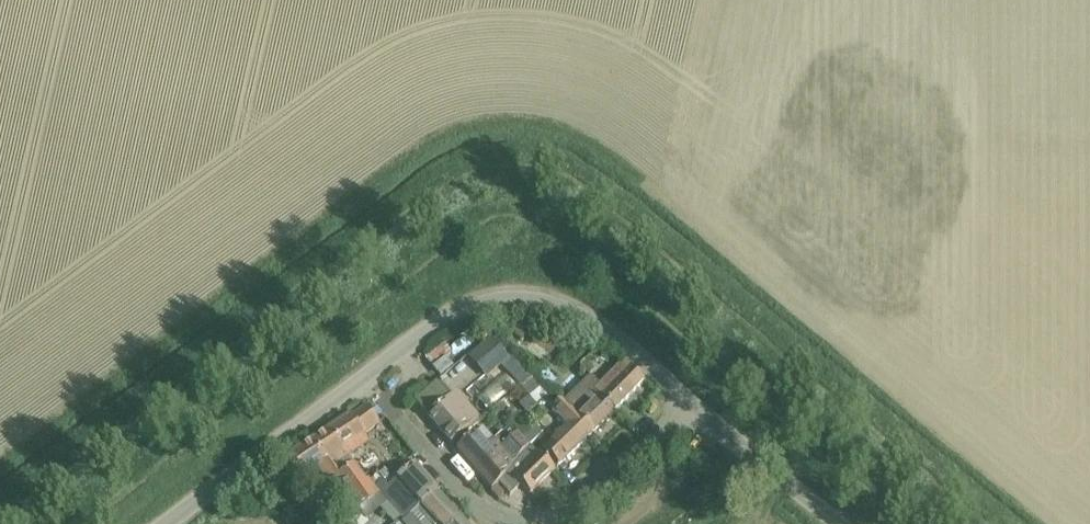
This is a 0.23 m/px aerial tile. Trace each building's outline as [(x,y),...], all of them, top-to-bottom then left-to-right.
[(470,328),(450,340),(448,337),(429,349),(440,367),(479,342),(470,328)] [(491,342),(471,360),(489,380),(509,363),(491,342)] [(623,361),(599,386),(594,391),(614,412),(644,382),(623,361)] [(520,390),(534,406),(547,394),(533,378),(520,390)] [(594,391),(599,386),(591,379),(571,399),(569,398),(563,404),(592,434),(614,412),(594,391)] [(428,417),(451,444),(479,419),(456,393),(428,417)] [(592,434),(563,404),(561,403),(553,411),(569,428),(543,453),(558,468),(592,434)] [(339,470),(336,466),(347,458),(341,450),(379,424),(366,405),(311,443),(332,474),(339,470)] [(498,485),(501,482),(523,453),(530,446),(524,439),(512,426),(486,448),(474,435),(457,450),(492,490),(498,485)] [(534,430),(524,439),(530,446),(531,447),(540,438),(534,430)] [(361,510),(379,494),(377,491),(378,491),(377,490),(369,480),(365,482),(354,466),(342,474),(339,470),(332,474),(332,475),(311,443),(281,464),(294,483),(317,467),(326,480),(329,485),(337,480),(351,501),(345,505),(352,514),(360,508),(361,510)] [(554,472),(531,447),(530,446),(523,453),(501,482),(498,485),(509,497),(521,486),(529,495),(554,472)] [(361,510),(367,516),(386,500),(401,518),(410,516),(436,493),(437,493),(413,466),(413,467),(409,462),(377,490),(378,491),(377,491),(379,494),(361,510)] [(282,466),(274,470),(281,481),(288,477),(282,466)] [(410,516),(417,523),(464,523),(436,493),(410,516)]
